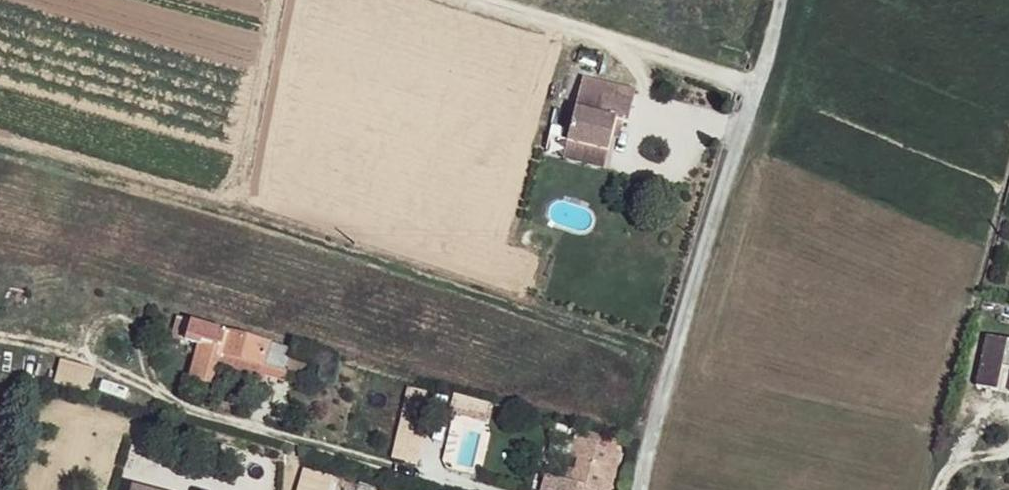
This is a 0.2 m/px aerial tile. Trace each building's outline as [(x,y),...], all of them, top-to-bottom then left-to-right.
[(569,141),(610,151),(618,120),(630,123),(637,91),(606,84),(600,115),(577,110),(569,141)] [(606,169),(610,151),(569,141),(564,159),(606,169)] [(293,348),(192,318),(186,338),(200,344),(192,374),(212,381),(216,366),(259,378),(264,364),(286,370),(293,348)] [(987,335),(975,384),(998,390),(1003,366),(1008,367),(1008,339),(987,335)] [(308,352),(293,348),(286,370),(301,375),(308,352)] [(59,359),(53,384),(89,392),(95,368),(59,359)] [(284,379),(286,370),(264,364),(259,378),(265,381),(268,374),(284,379)] [(450,413),(488,422),(492,403),(454,395),(450,413)] [(585,485),(600,489),(611,489),(617,468),(592,460),(585,485)] [(296,489),(329,489),(332,474),(300,468),(296,489)]
